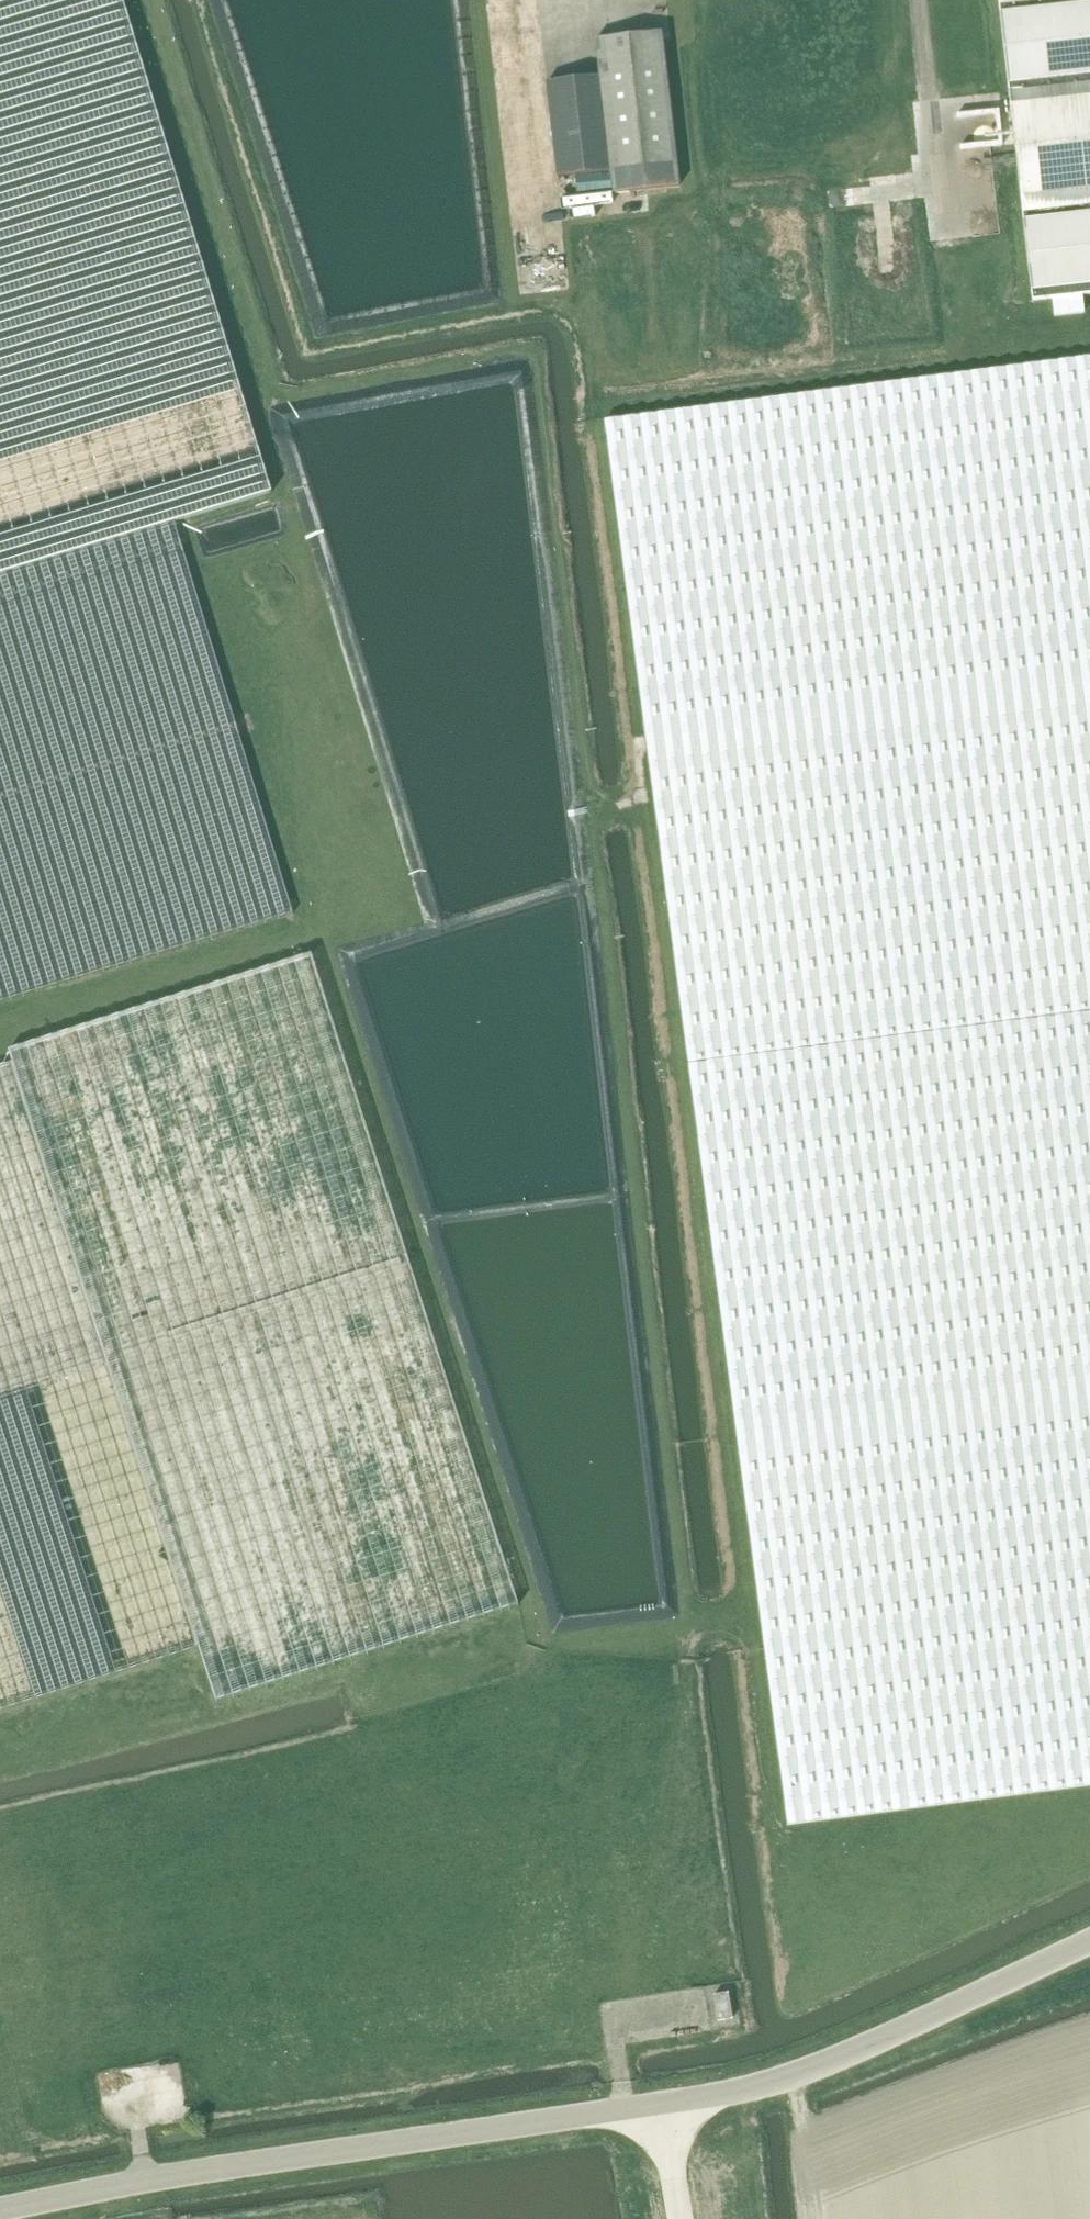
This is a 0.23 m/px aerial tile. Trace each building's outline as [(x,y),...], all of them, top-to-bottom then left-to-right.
[(293,914),(175,523),(272,493),(123,0),(0,0),(0,1002),(293,914)] [(1016,153),(1032,301),(1053,299),(1055,316),(1071,314),(1071,315),(1084,313),(1083,299),(1081,299),(1080,296),(1089,295),(1089,0),(999,0),(1016,153)] [(612,173),(614,194),(614,195),(680,188),(680,187),(668,81),(675,81),(671,43),(664,44),(662,33),(597,40),(601,77),(547,83),(558,178),(612,173)] [(605,422),(688,1065),(788,1826),(1089,1786),(1089,358),(605,422)] [(0,1067),(0,1711),(198,1648),(215,1701),(518,1604),(311,954),(7,1051),(11,1063),(0,1067)] [(729,1993),(714,1995),(718,2022),(733,2019),(729,1993)]
